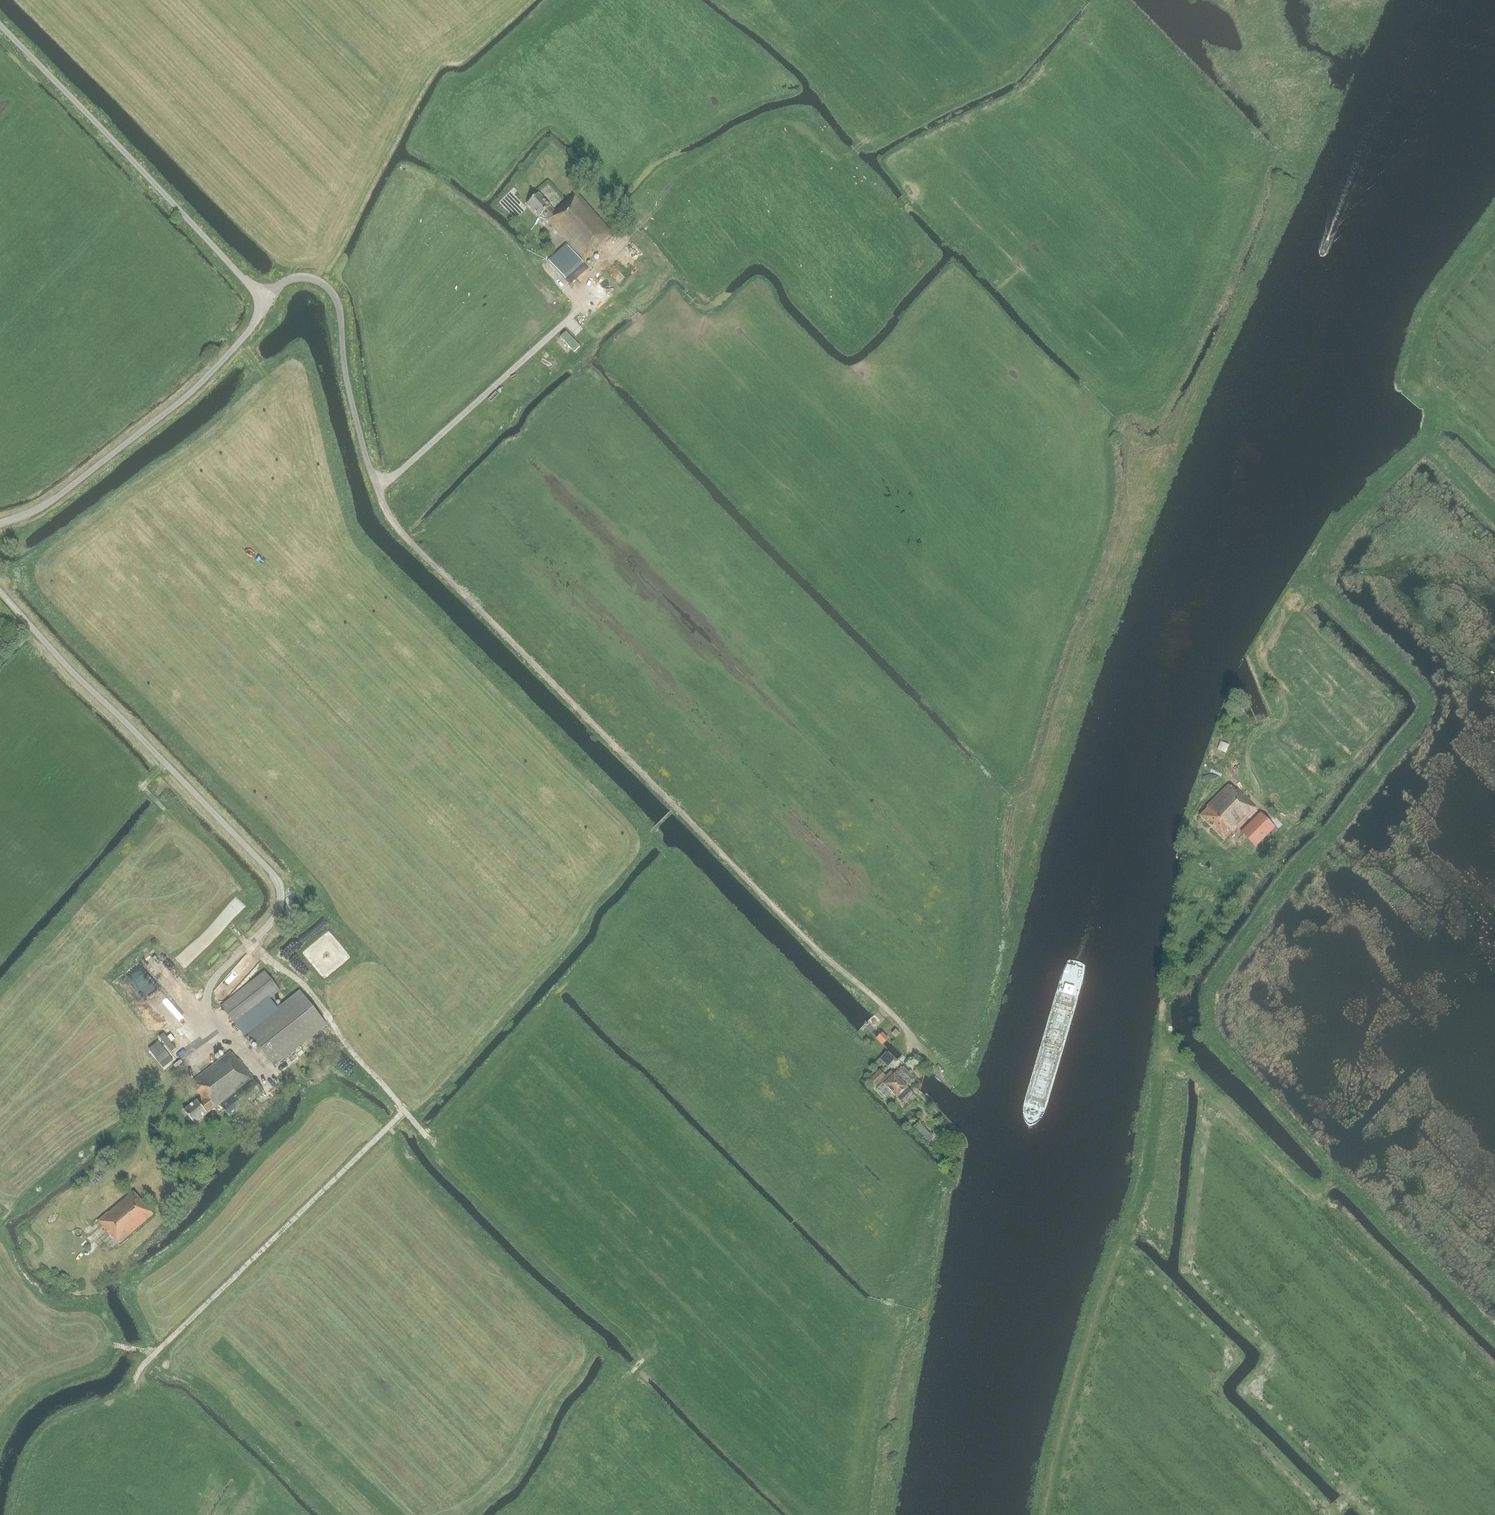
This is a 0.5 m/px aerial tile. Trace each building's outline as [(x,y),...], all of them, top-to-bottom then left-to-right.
[(547,219),(546,220),(568,243),(548,261),(557,272),(577,254),(585,263),(615,236),(576,193),(555,212),(550,207),(551,206),(539,193),(527,204),(539,217),(542,214),(547,219)] [(1222,741),(1218,750),(1227,753),(1230,744),(1222,741)] [(1200,816),(1225,841),(1257,809),(1238,790),(1236,792),(1229,786),(1209,805),(1207,807),(1207,808),(1200,816)] [(1240,832),(1255,847),(1276,827),(1261,812),(1240,832)] [(127,975),(151,1004),(160,996),(137,967),(127,975)] [(270,998),(280,991),(265,971),(221,1006),(236,1025),(270,998)] [(274,1066),(327,1025),(300,991),(278,1009),(248,1032),(249,1034),(250,1035),(254,1040),(274,1066)] [(248,1032),(278,1009),(270,998),(236,1025),(245,1037),(249,1034),(248,1032)] [(168,1038),(164,1033),(159,1037),(172,1052),(176,1049),(171,1042),(175,1039),(171,1035),(168,1038)] [(882,1045),(888,1039),(882,1033),(876,1039),(882,1045)] [(254,1040),(250,1035),(246,1038),(249,1043),(254,1040)] [(149,1049),(164,1068),(173,1061),(158,1042),(149,1049)] [(881,1058),(888,1065),(894,1060),(886,1052),(881,1058)] [(220,1104),(231,1119),(265,1093),(248,1071),(245,1073),(230,1053),(191,1082),(202,1097),(184,1110),(194,1124),(220,1104)] [(888,1080),(885,1077),(886,1076),(880,1071),(870,1081),(876,1086),(881,1081),(885,1084),(884,1085),(901,1102),(912,1092),(894,1074),(888,1080)] [(929,1142),(934,1138),(921,1123),(916,1128),(929,1142)] [(120,1244),(154,1215),(134,1192),(99,1221),(113,1238),(114,1237),(120,1244)]
